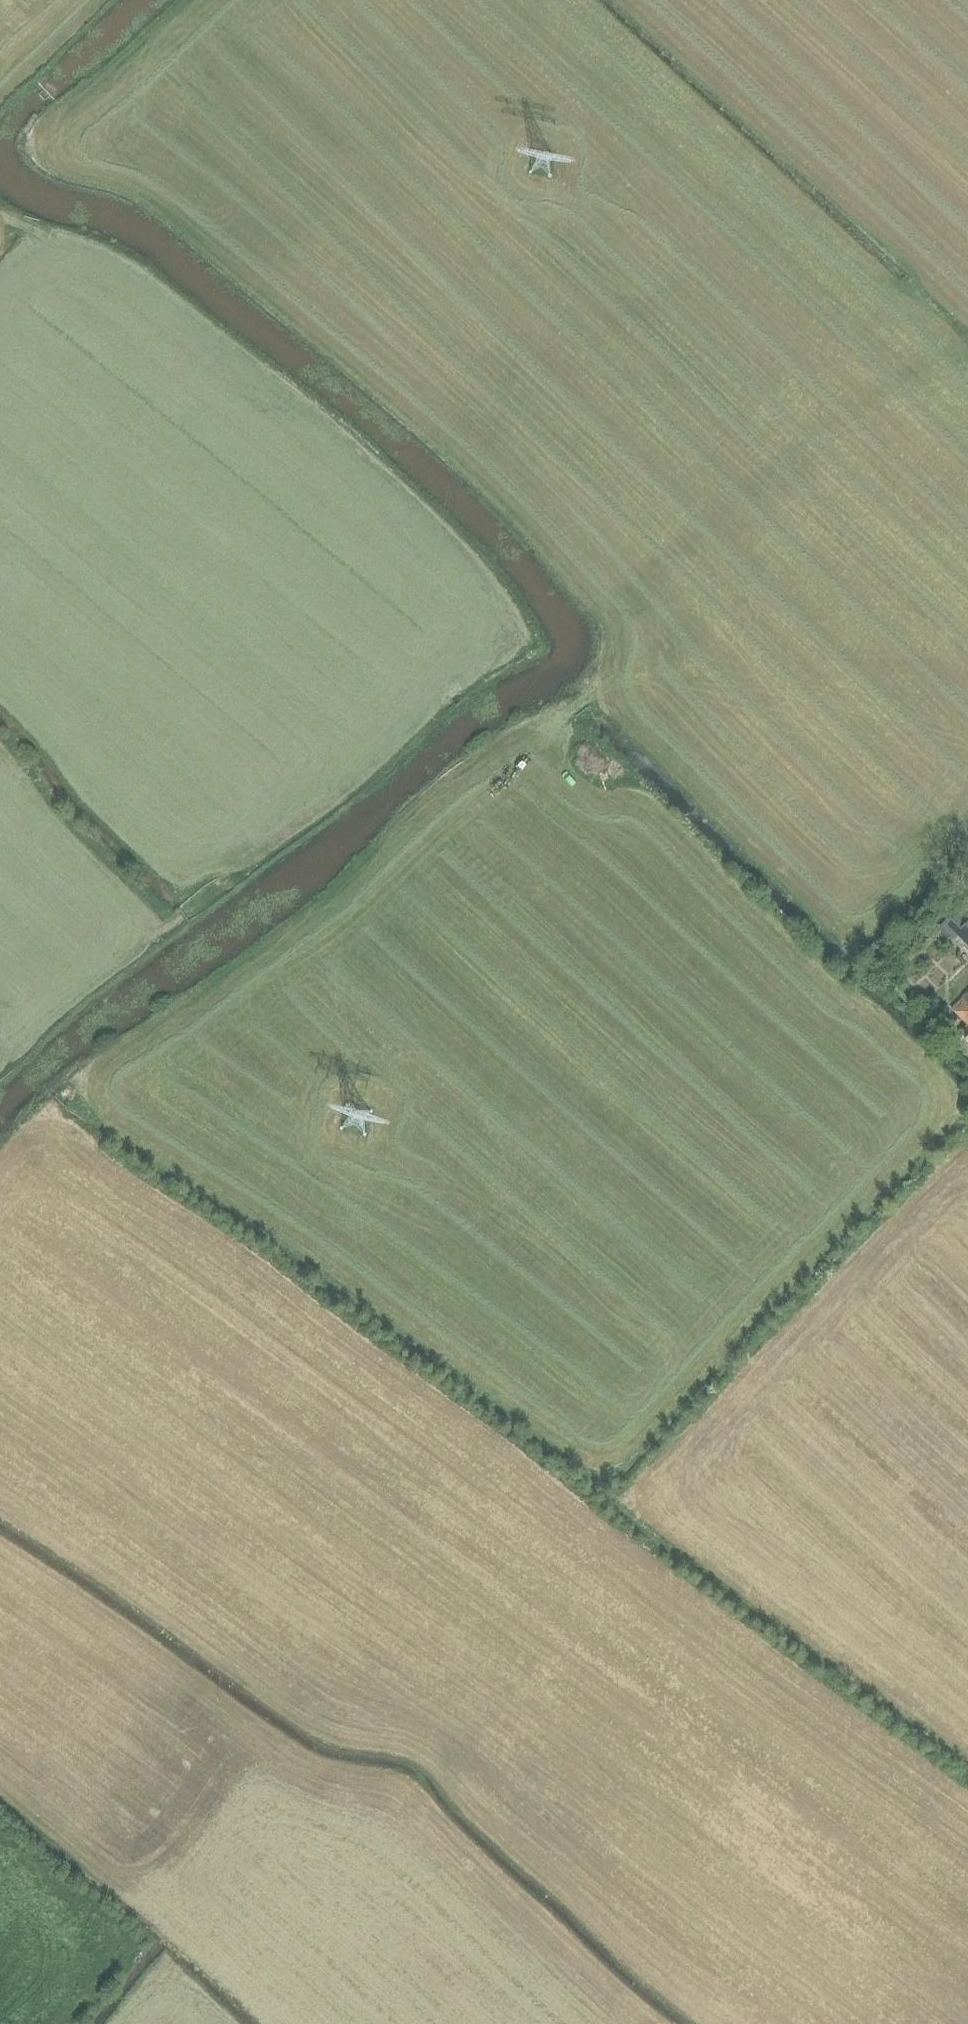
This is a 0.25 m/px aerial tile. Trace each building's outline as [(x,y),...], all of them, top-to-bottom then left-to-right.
[(953,941),(961,949),(966,944),(967,946),(967,919),(955,932),(958,936),(953,941)] [(952,1009),(967,1024),(960,1032),(967,1040),(967,993),(952,1009)]
